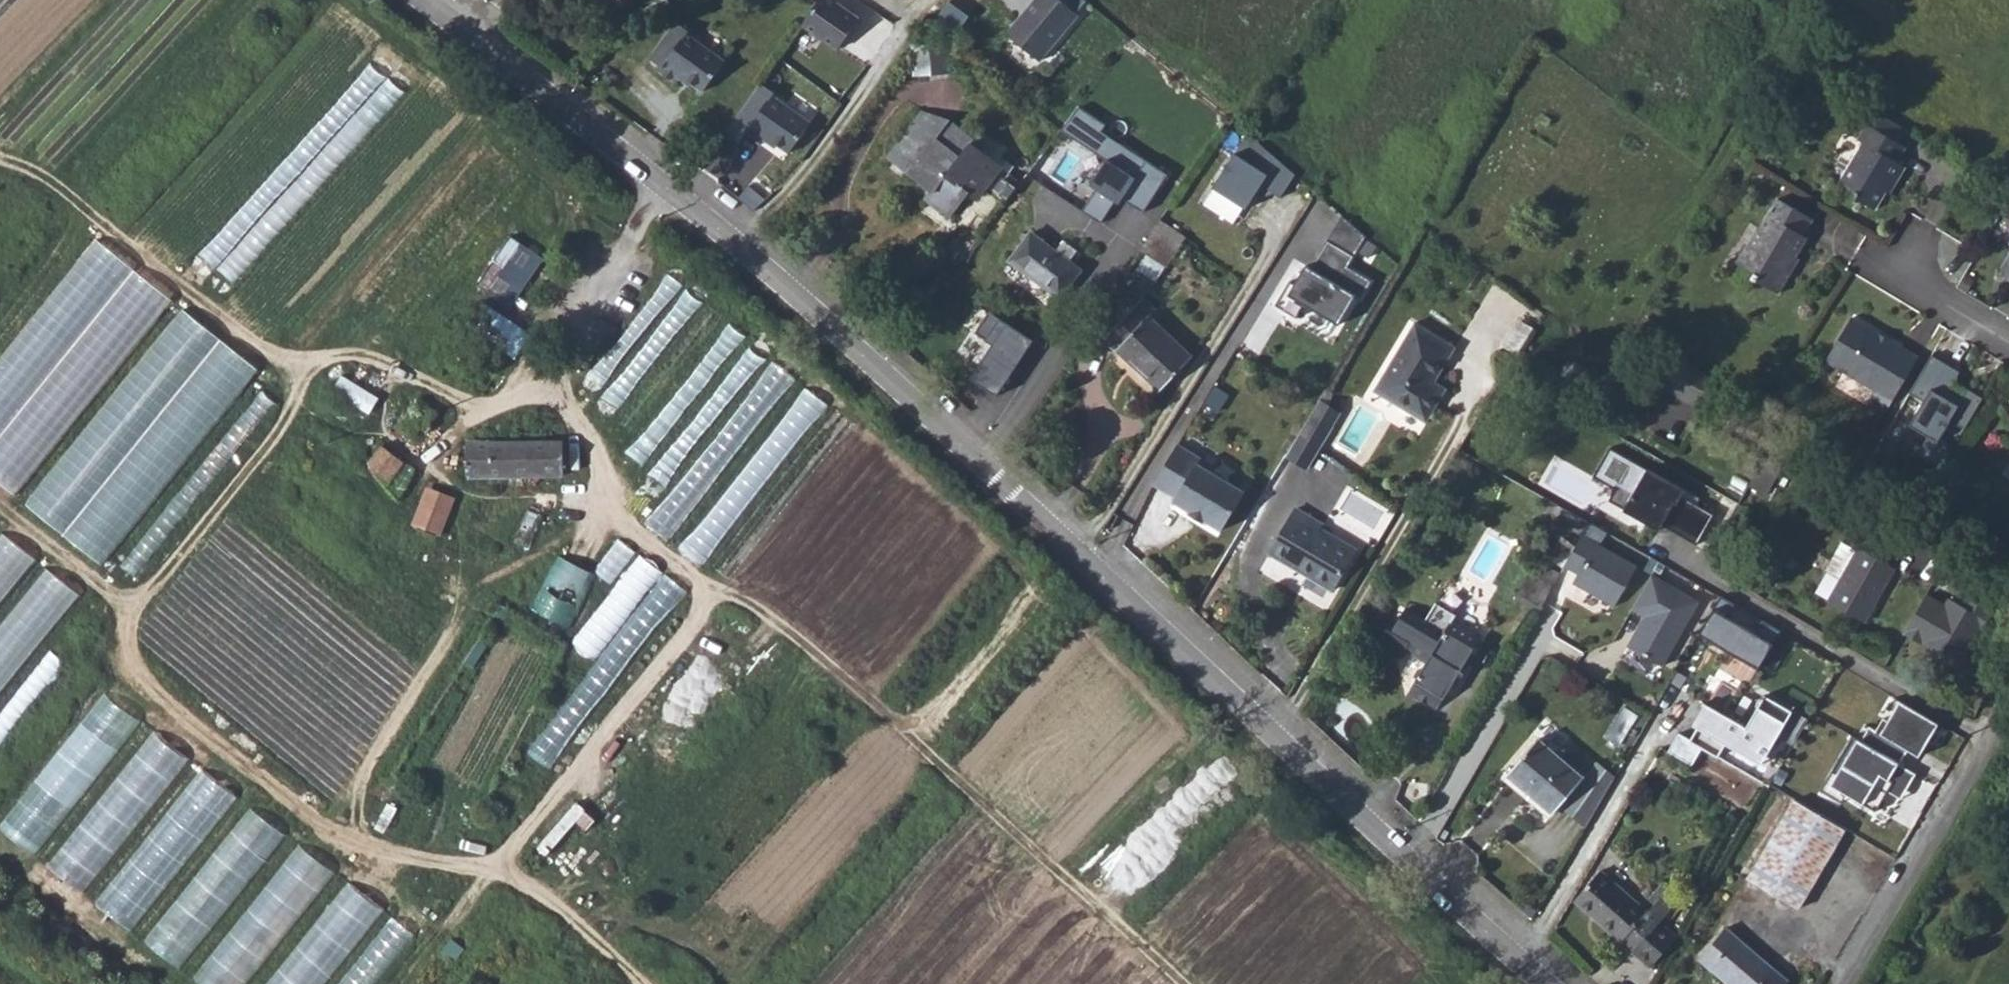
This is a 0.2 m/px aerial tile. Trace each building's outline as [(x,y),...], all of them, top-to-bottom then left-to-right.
[(810,29),(845,53),(866,22),(833,0),(829,0),(810,29)] [(1087,2),(1085,0),(1038,0),(1027,15),(1029,18),(1025,24),(1022,21),(1013,32),(1014,41),(1043,64),(1079,16),(1078,14),(1087,2)] [(699,28),(687,19),(657,57),(669,66),(665,70),(681,83),(686,76),(708,93),(733,62),(695,32),(699,28)] [(953,42),(918,46),(921,70),(956,67),(953,42)] [(771,86),(746,124),(759,132),(756,136),(773,147),(778,139),(800,154),(820,123),(782,98),(784,94),(771,86)] [(1084,210),(1100,221),(1118,195),(1142,211),(1166,175),(1100,131),(1105,123),(1078,106),(1061,132),(1104,161),(1088,185),(1097,191),(1084,210)] [(1908,131),(1881,115),(1872,130),(1899,146),(1908,131)] [(1899,146),(1872,130),(1863,126),(1854,141),(1860,145),(1838,183),(1853,192),(1856,202),(1874,213),(1889,182),(1895,184),(1904,169),(1897,164),(1905,149),(1899,146)] [(938,146),(916,131),(892,165),(914,179),(938,146)] [(962,162),(938,146),(914,179),(938,195),(932,203),(956,219),(974,196),(980,200),(1002,170),(972,149),(962,162)] [(1234,150),(1200,203),(1234,224),(1268,172),(1234,150)] [(1790,210),(1756,192),(1739,223),(1734,220),(1714,256),(1731,266),(1728,270),(1755,284),(1785,229),(1781,227),(1790,210)] [(1161,224),(1142,252),(1156,261),(1175,233),(1161,224)] [(514,306),(545,255),(510,233),(479,285),(514,306)] [(170,291),(89,235),(0,363),(0,478),(28,497),(170,291)] [(1036,241),(1015,270),(1061,305),(1085,275),(1079,269),(1088,260),(1066,243),(1056,253),(1036,241)] [(1356,292),(1299,261),(1273,304),(1294,318),(1301,305),(1336,324),(1356,292)] [(608,387),(681,281),(666,270),(592,376),(608,387)] [(1148,292),(1111,334),(1170,386),(1201,351),(1160,315),(1166,308),(1148,292)] [(466,326),(518,357),(534,331),(481,300),(466,326)] [(634,430),(721,312),(707,302),(620,420),(634,430)] [(177,305),(30,507),(110,565),(258,363),(177,305)] [(971,380),(995,395),(1032,337),(987,309),(972,332),(993,346),(971,380)] [(633,454),(648,464),(742,330),(727,320),(633,454)] [(1852,321),(1827,364),(1877,394),(1874,400),(1891,410),(1920,361),(1852,321)] [(1383,393),(1436,424),(1449,403),(1442,399),(1450,386),(1444,383),(1465,348),(1424,324),(1383,393)] [(1961,369),(1929,351),(1905,393),(1919,402),(1905,427),(1938,446),(1951,423),(1966,431),(1983,399),(1953,382),(1961,369)] [(711,480),(795,376),(780,364),(720,441),(705,459),(704,459),(696,469),(711,480)] [(374,409),(381,392),(341,376),(334,392),(374,409)] [(1450,386),(1442,399),(1449,403),(1456,390),(1450,386)] [(805,431),(826,400),(808,388),(786,418),(805,431)] [(393,426),(415,443),(432,423),(429,420),(439,409),(418,394),(393,426)] [(1328,398),(1319,411),(1339,424),(1348,411),(1328,398)] [(1339,424),(1319,411),(1306,430),(1326,444),(1339,424)] [(1326,444),(1306,430),(1291,453),(1311,466),(1326,444)] [(464,468),(559,469),(559,445),(559,443),(463,441),(464,468)] [(1207,456),(1185,441),(1156,484),(1177,499),(1173,504),(1206,526),(1207,524),(1222,534),(1251,490),(1204,459),(1207,456)] [(365,463),(390,487),(409,463),(380,442),(365,463)] [(1683,494),(1609,450),(1592,479),(1628,501),(1621,514),(1643,526),(1646,521),(1694,550),(1712,519),(1680,500),(1683,494)] [(1769,490),(1778,471),(1762,463),(1753,483),(1769,490)] [(413,527),(429,533),(440,507),(423,500),(414,522),(413,527)] [(521,539),(531,541),(543,511),(534,507),(529,507),(517,533),(521,539)] [(1330,526),(1302,508),(1276,550),(1312,573),(1310,577),(1335,592),(1362,550),(1328,529),(1330,526)] [(1855,546),(1839,536),(1821,565),(1837,575),(1824,596),(1862,620),(1896,567),(1882,558),(1890,547),(1864,531),(1855,546)] [(0,551),(0,629),(44,563),(8,539),(0,551)] [(1582,539),(1566,569),(1580,578),(1575,585),(1618,607),(1638,569),(1582,539)] [(595,657),(664,570),(643,553),(574,640),(595,657)] [(536,608),(570,625),(596,572),(563,555),(536,608)] [(1535,610),(1551,585),(1529,571),(1513,596),(1535,610)] [(665,572),(532,753),(553,768),(687,587),(665,572)] [(1698,602),(1652,578),(1631,613),(1642,619),(1626,649),(1664,667),(1698,602)] [(1947,606),(1926,595),(1905,635),(1961,665),(1985,619),(1950,601),(1947,606)] [(1782,633),(1720,597),(1698,634),(1760,670),(1782,633)] [(1396,616),(1381,640),(1403,653),(1407,647),(1429,661),(1412,689),(1441,706),(1462,670),(1466,672),(1472,661),(1468,659),(1483,634),(1455,617),(1459,611),(1439,599),(1428,617),(1408,606),(1401,619),(1396,616)] [(66,660),(50,649),(0,715),(0,747),(66,660)] [(37,853),(138,717),(104,692),(3,828),(37,853)] [(1748,725),(1704,701),(1689,730),(1760,768),(1791,710),(1763,696),(1748,725)] [(1859,745),(1899,765),(1907,751),(1919,757),(1937,721),(1897,701),(1881,732),(1869,726),(1859,745)] [(152,730),(51,866),(86,892),(187,756),(152,730)] [(1588,800),(1567,781),(1521,741),(1488,777),(1534,818),(1542,810),(1567,833),(1588,800)] [(1859,745),(1856,741),(1830,785),(1877,814),(1889,794),(1901,800),(1915,776),(1899,765),(1859,745)] [(200,767),(100,904),(136,931),(237,794),(200,767)] [(1588,800),(1599,784),(1580,767),(1567,781),(1588,800)] [(1833,827),(1784,796),(1738,872),(1787,902),(1833,827)] [(586,831),(597,817),(575,800),(541,846),(550,853),(573,822),(586,831)] [(183,968),(287,832),(251,804),(146,940),(183,968)] [(1567,833),(1542,810),(1534,818),(1522,832),(1551,858),(1567,833)] [(205,983),(250,983),(335,869),(298,842),(197,978),(205,983)] [(1637,904),(1593,857),(1561,886),(1606,933),(1610,929),(1640,960),(1666,934),(1651,919),(1668,903),(1658,893),(1653,897),(1649,893),(1637,904)] [(383,907),(347,880),(269,983),(326,983),(383,907)] [(415,932),(395,916),(342,983),(374,983),(415,932)] [(1702,962),(1730,983),(1788,983),(1790,981),(1728,930),(1702,962)]
